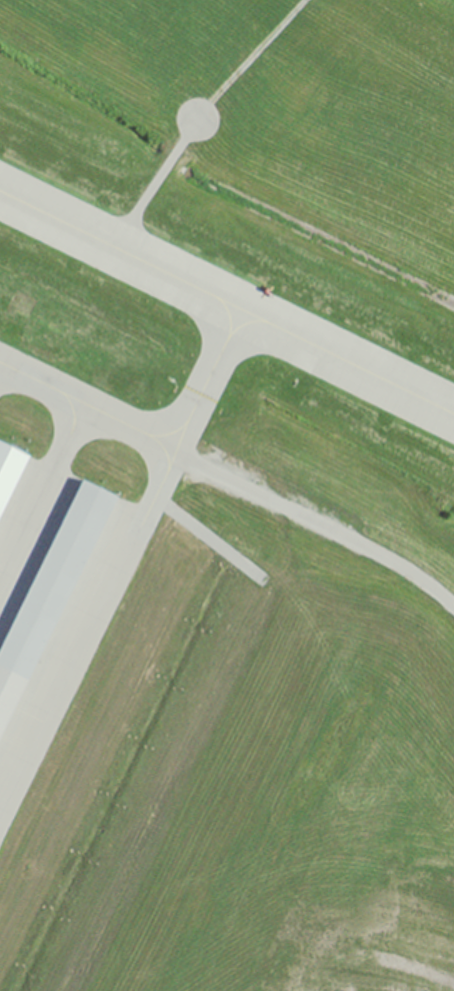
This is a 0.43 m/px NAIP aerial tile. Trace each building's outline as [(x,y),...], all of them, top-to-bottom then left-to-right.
[(29,456),(30,452),(0,437),(0,515),(29,456)] [(118,494),(84,477),(0,648),(0,736),(118,494)]
